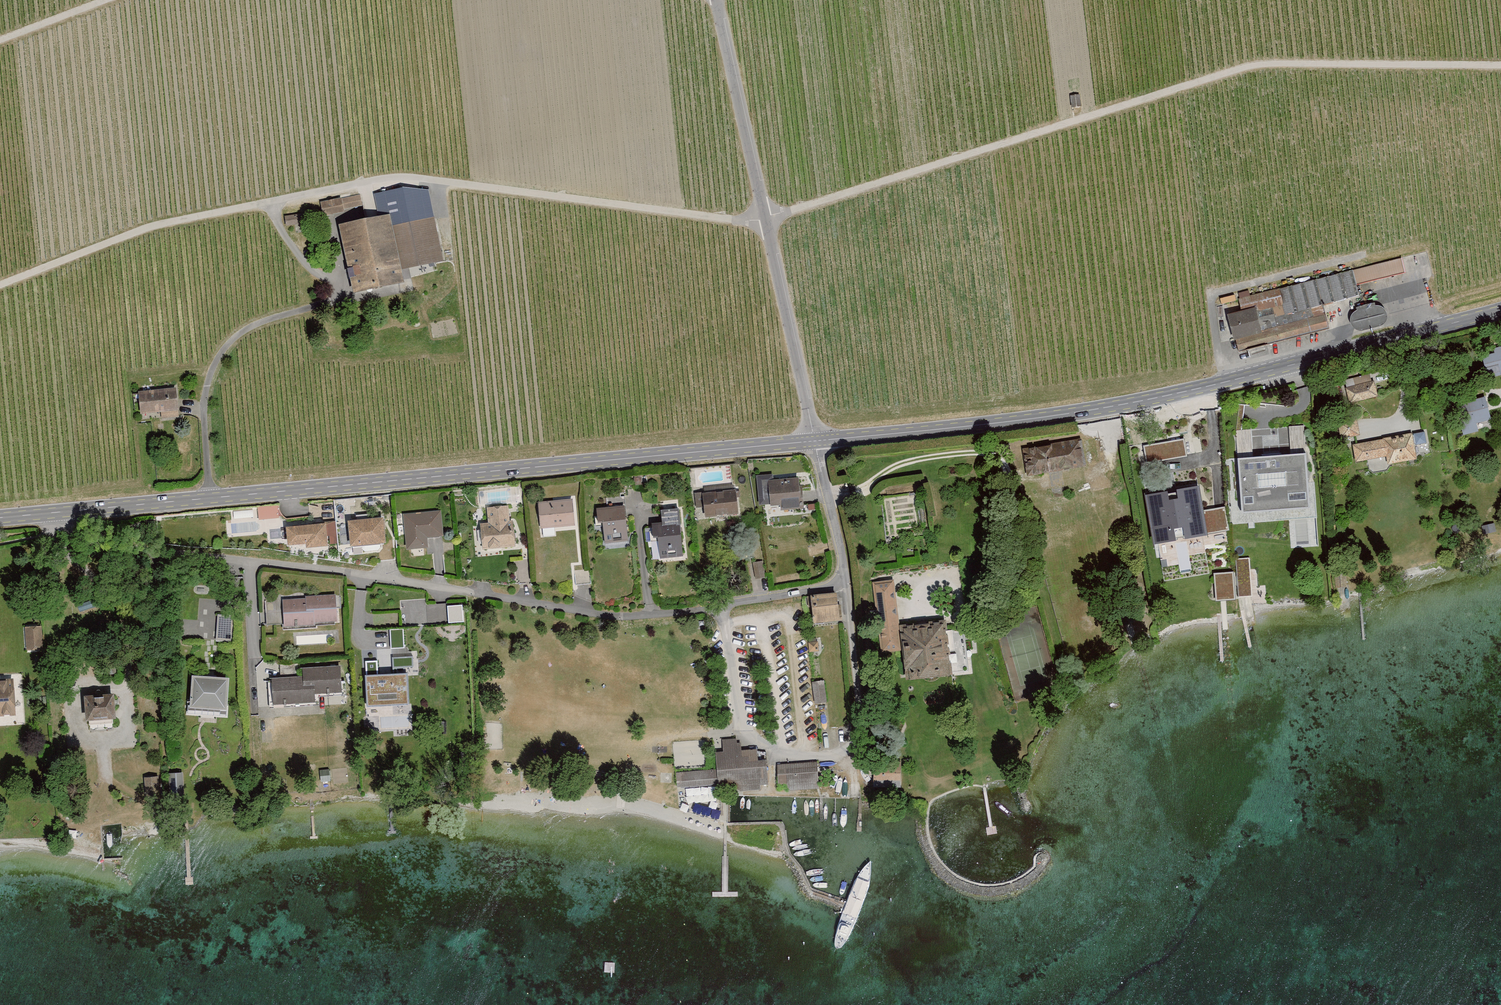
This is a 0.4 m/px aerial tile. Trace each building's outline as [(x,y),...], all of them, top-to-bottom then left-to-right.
[(1079,94),(1071,95),(1072,107),(1080,106),(1079,94)] [(325,215),(362,206),(359,192),(322,202),(325,215)] [(415,217),(391,223),(401,269),(445,261),(434,215),(428,216),(425,202),(413,204),(415,217)] [(342,225),(356,292),(405,282),(401,269),(391,223),(390,215),(342,225)] [(1355,268),(1238,297),(1242,312),(1228,316),(1237,351),(1330,328),(1325,306),(1362,297),(1355,268)] [(1359,331),(1390,323),(1384,300),(1353,308),(1359,331)] [(1493,348),(1494,352),(1482,355),(1487,378),(1500,375),(1500,346),(1493,348)] [(1349,403),(1378,396),(1374,379),(1345,386),(1349,403)] [(175,391),(138,394),(140,420),(177,417),(175,391)] [(1476,423),(1491,419),(1485,396),(1470,400),(1469,395),(1454,399),(1463,435),(1478,431),(1476,423)] [(1340,439),(1360,435),(1356,417),(1337,421),(1340,439)] [(1425,431),(1413,433),(1415,445),(1427,443),(1425,431)] [(1353,445),(1356,462),(1387,456),(1388,464),(1417,459),(1412,433),(1353,445)] [(1294,476),(1292,440),(1279,441),(1279,446),(1263,447),(1263,450),(1251,451),(1251,452),(1237,453),(1238,476),(1244,476),(1245,487),(1265,486),(1267,506),(1283,505),(1283,503),(1291,503),(1292,512),(1307,511),(1306,500),(1310,500),(1309,478),(1299,479),(1299,476),(1294,476)] [(1145,443),(1145,458),(1186,457),(1186,442),(1145,443)] [(1083,467),(1079,444),(1025,453),(1029,477),(1083,467)] [(772,477),(758,479),(760,506),(770,505),(770,508),(782,507),(782,512),(801,510),(798,480),(773,483),(772,477)] [(1199,485),(1145,495),(1154,545),(1208,535),(1199,485)] [(735,493),(703,496),(705,519),(737,516),(735,493)] [(572,501),(539,504),(541,529),(574,527),(572,501)] [(258,518),(280,517),(279,504),(258,504),(258,518)] [(624,508),(598,511),(599,525),(603,525),(605,544),(627,542),(624,508)] [(508,509),(489,510),(490,526),(480,527),(482,551),(515,548),(513,523),(509,523),(508,509)] [(682,557),(678,513),(661,514),(662,527),(652,528),(653,541),(658,540),(660,559),(682,557)] [(440,514),(403,517),(407,551),(427,549),(426,540),(442,538),(440,514)] [(385,545),(383,521),(348,524),(350,548),(385,545)] [(1483,534),(1496,531),(1495,523),(1481,526),(1483,534)] [(324,527),(286,530),(287,547),(305,546),(305,550),(326,548),(324,527)] [(1249,557),(1236,558),(1238,597),(1252,596),(1249,557)] [(763,562),(754,562),(753,577),(763,577),(763,562)] [(1234,571),(1214,573),(1216,599),(1235,598),(1234,571)] [(904,681),(950,676),(944,624),(898,629),(893,583),(875,585),(882,654),(901,652),(904,681)] [(305,600),(283,602),(284,628),(313,627),(312,625),(337,623),(335,596),(305,598),(305,600)] [(836,596),(811,598),(814,625),(838,622),(836,596)] [(448,621),(464,621),(464,604),(448,604),(448,621)] [(436,644),(436,637),(408,638),(407,605),(360,607),(360,614),(367,613),(367,628),(382,627),(383,656),(376,656),(377,667),(444,665),(444,658),(450,658),(450,643),(436,644)] [(40,652),(40,629),(26,629),(26,652),(40,652)] [(303,678),(272,680),(274,705),(314,703),(313,694),(340,693),(339,668),(302,670),(303,678)] [(369,704),(412,704),(412,673),(369,674),(369,704)] [(228,682),(192,679),(190,710),(226,712),(228,682)] [(14,715),(12,683),(0,684),(0,716),(14,715)] [(825,684),(814,684),(815,705),(827,704),(825,684)] [(113,698),(83,700),(86,724),(89,723),(90,731),(112,729),(111,721),(115,721),(113,698)] [(735,740),(724,741),(725,754),(717,754),(719,793),(760,790),(760,785),(767,785),(766,762),(757,762),(756,752),(736,753),(735,740)] [(817,764),(778,767),(780,785),(788,784),(788,791),(819,789),(817,764)] [(174,772),(174,789),(184,788),(183,772),(174,772)] [(145,776),(146,792),(159,792),(159,776),(145,776)]
